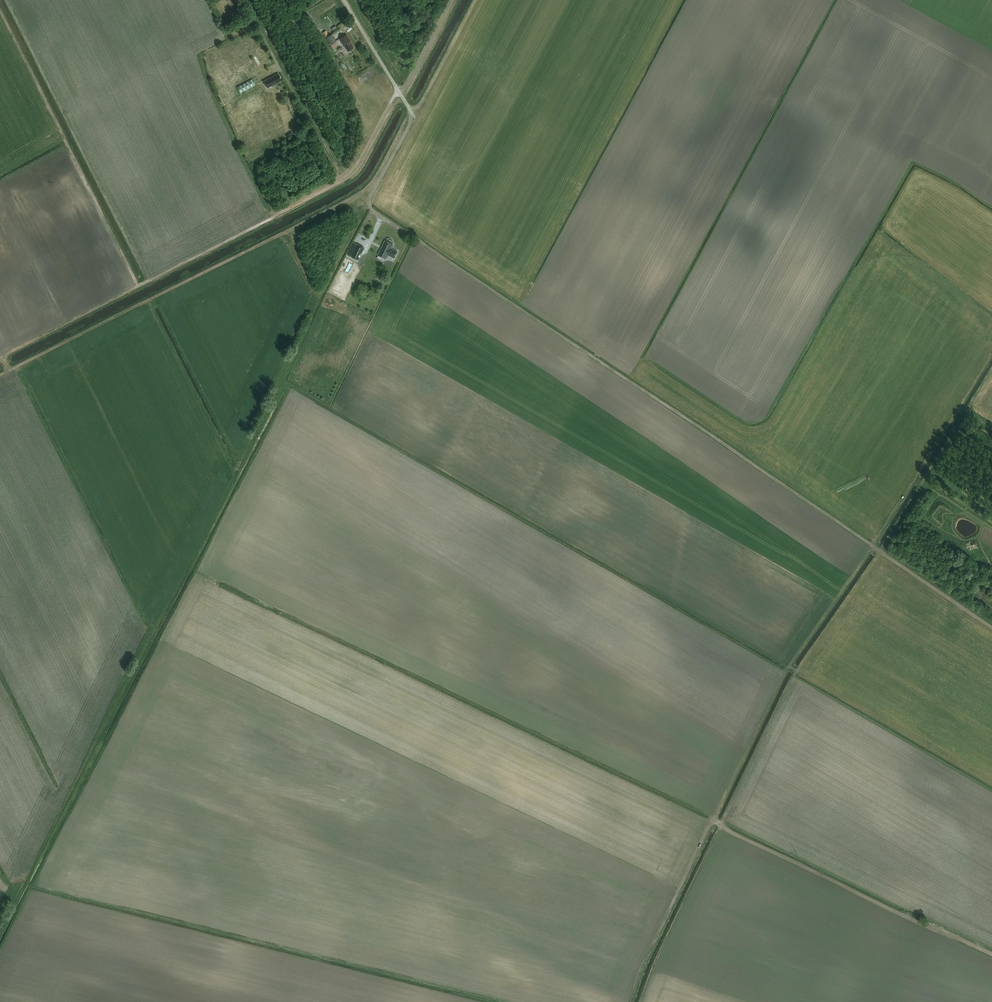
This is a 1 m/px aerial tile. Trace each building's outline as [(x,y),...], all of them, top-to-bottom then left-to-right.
[(331,45),(336,42),(332,34),(329,36),(326,38),(331,45)] [(350,41),(346,34),(339,38),(343,45),(344,44),(348,51),(354,48),(349,41),(350,41)] [(267,88),(282,80),(278,73),(264,81),(267,88)] [(240,93),(255,85),(252,79),(237,87),(240,93)] [(385,240),(378,254),(386,258),(388,255),(394,258),(398,251),(391,248),(393,244),(385,240)] [(359,259),(364,247),(354,242),(348,254),(359,259)]
